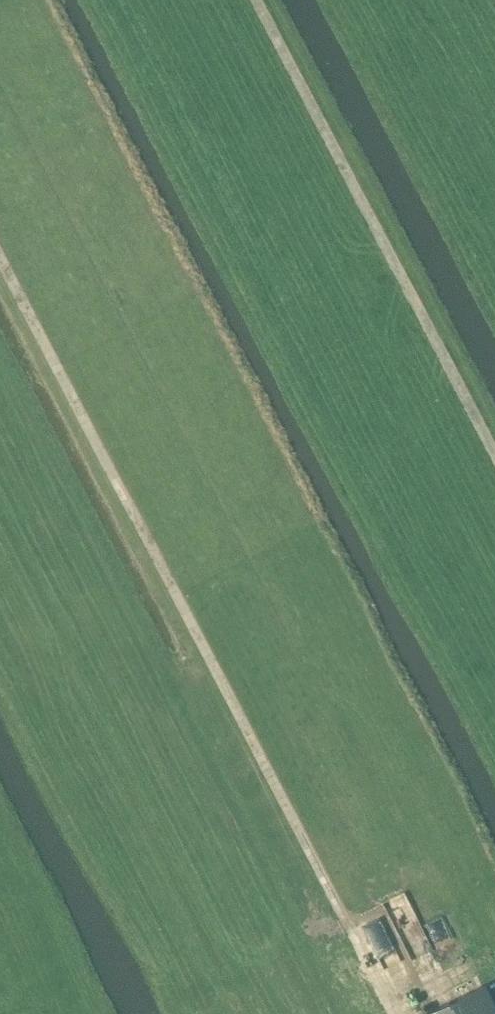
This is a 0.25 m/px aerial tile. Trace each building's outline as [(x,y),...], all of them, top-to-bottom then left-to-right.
[(482,986),(426,1013),(494,1013),(494,1012),(482,986)]
